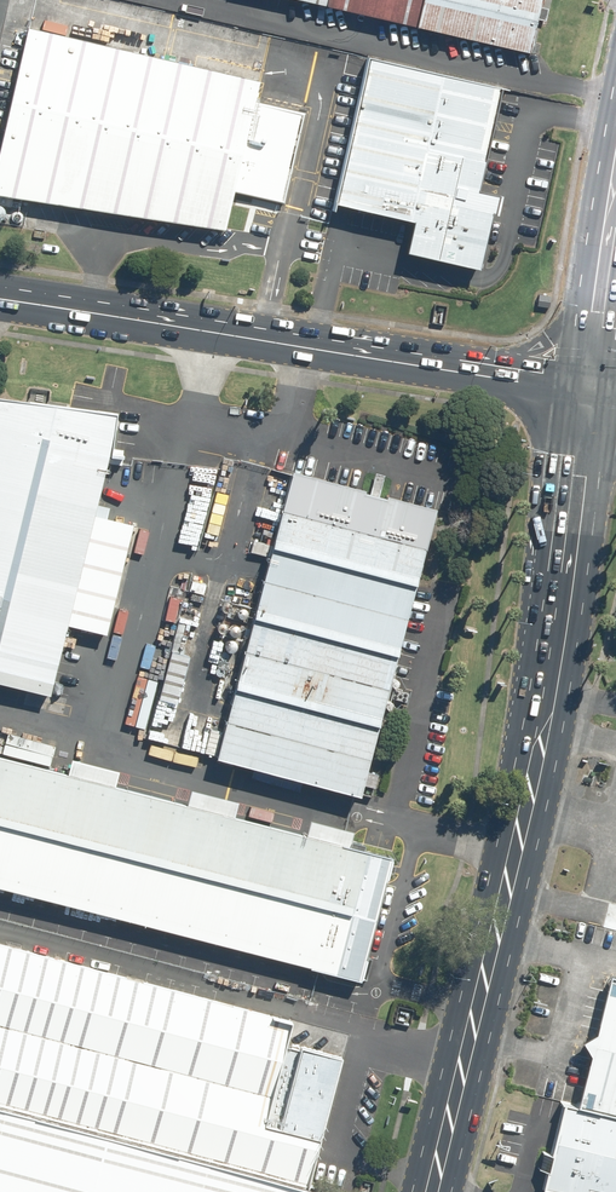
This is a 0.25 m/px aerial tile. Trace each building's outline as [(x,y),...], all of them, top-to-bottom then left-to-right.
[(528,52),(540,0),(298,0),(528,52)] [(250,104),(255,82),(31,37),(0,189),(225,234),(234,194),(283,204),(301,114),(250,104)] [(499,89),(364,59),(332,203),(411,221),(404,249),(478,265),(488,212),(476,191),(499,89)] [(540,295),(538,307),(550,308),(552,297),(540,295)] [(46,695),(67,607),(102,615),(129,508),(94,499),(116,413),(0,398),(0,683),(46,695)] [(215,758),(356,795),(431,510),(289,473),(215,758)] [(391,859),(0,757),(0,885),(360,978),(391,859)] [(0,943),(0,1024),(273,1094),(293,1019),(0,943)] [(606,975),(575,1104),(615,1115),(615,978),(606,975)] [(0,1024),(0,1103),(312,1185),(323,1139),(281,1128),(271,1125),(279,1096),(273,1094),(0,1024)] [(281,1128),(323,1139),(345,1056),(302,1045),(281,1128)] [(615,1191),(615,1115),(575,1104),(562,1101),(541,1185),(571,1191),(586,1191),(587,1184),(615,1191)] [(312,1185),(0,1103),(0,1191),(310,1191),(312,1185)]
